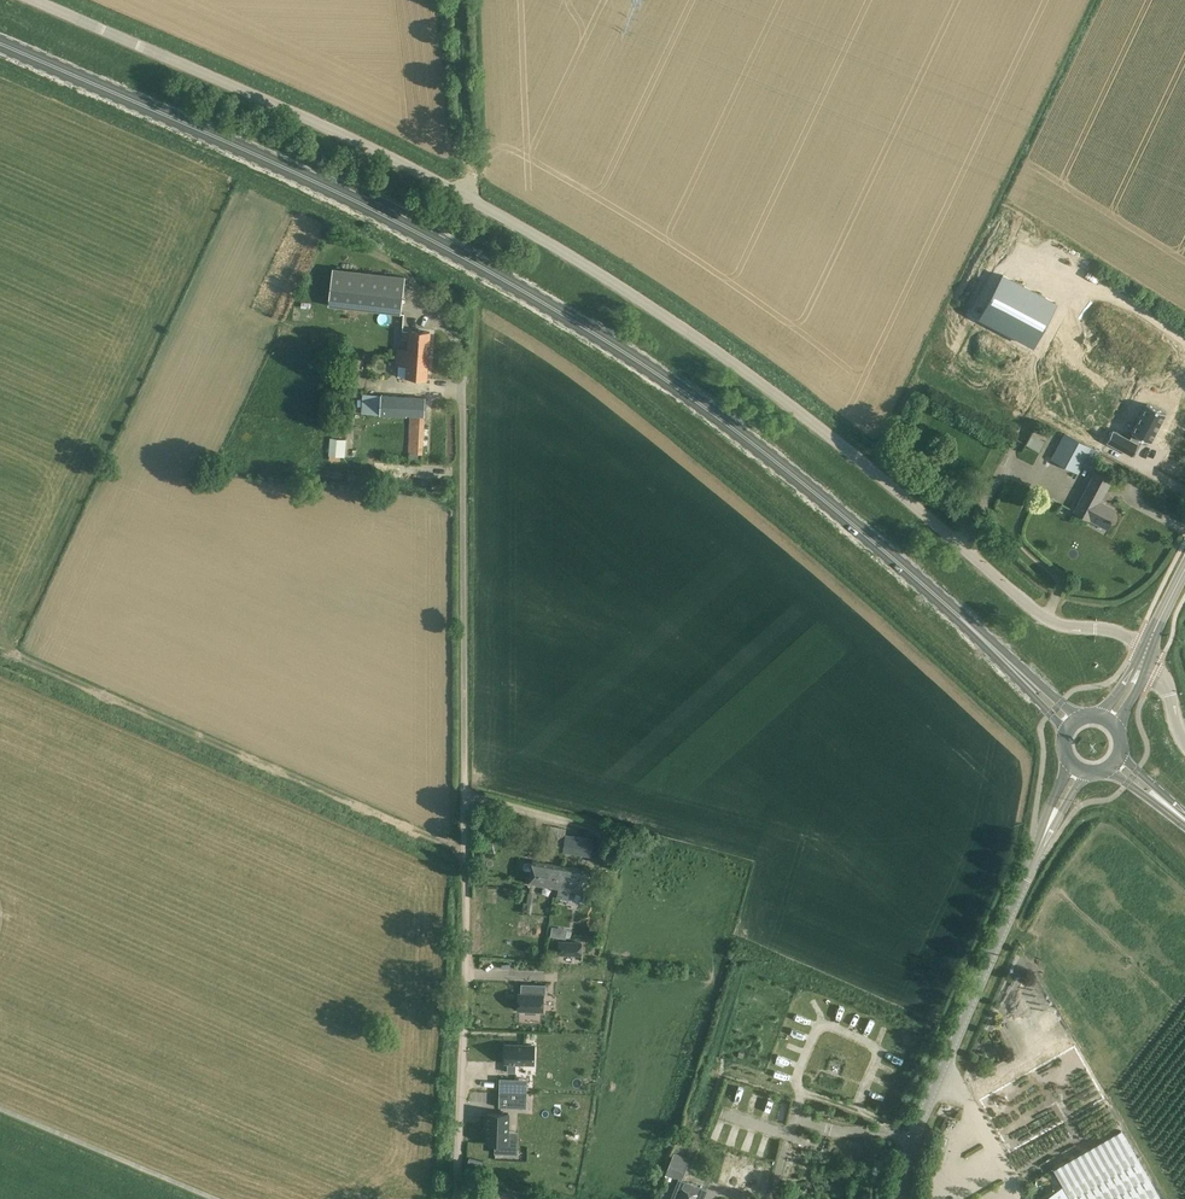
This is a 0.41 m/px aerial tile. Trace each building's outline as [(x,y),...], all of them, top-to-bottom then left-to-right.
[(405,276),(333,268),(329,306),(401,314),(405,276)] [(1002,274),(980,317),(1033,345),(1056,302),(1002,274)] [(398,348),(398,356),(408,356),(429,358),(431,332),(410,330),(408,349),(398,348)] [(408,356),(398,356),(396,376),(427,378),(429,358),(408,356)] [(425,397),(378,395),(377,415),(405,416),(405,415),(410,415),(408,453),(423,454),(425,416),(425,397)] [(1112,430),(1106,442),(1132,455),(1138,444),(1136,443),(1140,436),(1150,442),(1165,413),(1147,403),(1132,432),(1133,433),(1130,439),(1112,430)] [(1079,473),(1092,447),(1066,433),(1052,459),(1079,473)] [(1031,434),(1026,446),(1040,452),(1045,440),(1031,434)] [(334,439),(333,457),(343,458),(344,440),(334,439)] [(1110,480),(1095,472),(1074,511),(1089,519),(1090,518),(1106,527),(1115,509),(1099,501),(1110,480)] [(498,818),(489,816),(487,828),(496,830),(498,818)] [(555,848),(563,849),(565,833),(566,828),(559,827),(556,842),(555,848)] [(565,833),(563,849),(571,850),(570,853),(591,856),(594,838),(565,833)] [(645,847),(631,844),(629,853),(644,856),(645,847)] [(533,861),(533,862),(526,861),(524,862),(523,867),(525,869),(531,870),(529,884),(557,888),(560,865),(533,861)] [(560,865),(557,888),(585,892),(589,869),(560,865)] [(528,902),(535,902),(536,892),(529,891),(528,902)] [(559,941),(558,955),(581,956),(582,942),(559,941)] [(518,1010),(525,1010),(525,1013),(536,1013),(536,1010),(543,1010),(543,994),(545,995),(546,984),(521,983),(521,993),(518,993),(518,1010)] [(534,1045),(505,1044),(505,1062),(507,1062),(507,1072),(515,1072),(516,1063),(534,1063),(534,1045)] [(1075,1046),(979,1101),(1009,1154),(1105,1099),(1075,1046)] [(499,1078),(499,1092),(518,1092),(519,1079),(499,1078)] [(518,1092),(499,1092),(498,1107),(526,1108),(527,1093),(518,1092)] [(508,1113),(487,1112),(486,1142),(507,1143),(508,1113)] [(1121,1130),(1041,1176),(1050,1192),(1039,1198),(1161,1198),(1121,1130)] [(498,1187),(493,1198),(527,1198),(498,1187)] [(679,1198),(695,1198),(697,1194),(683,1189),(679,1198)]
